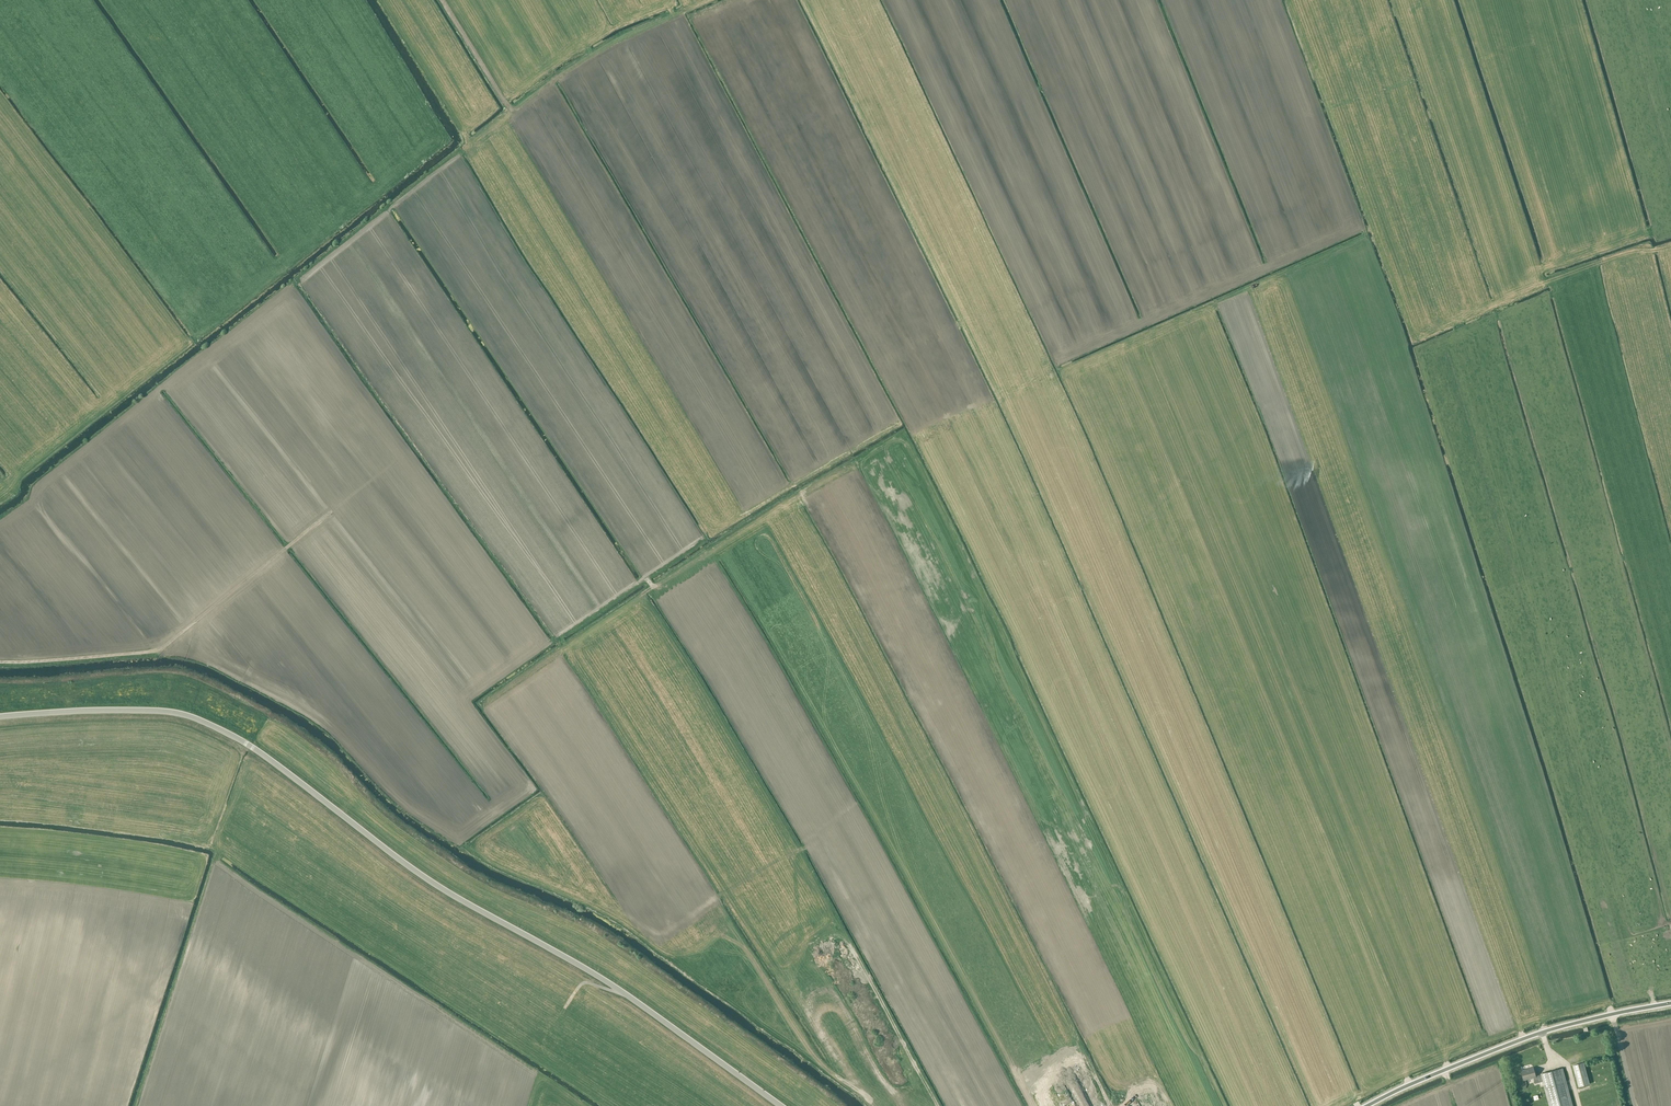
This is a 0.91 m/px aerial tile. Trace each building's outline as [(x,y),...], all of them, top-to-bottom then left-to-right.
[(1587,1067),(1585,1068),(1583,1063),(1573,1066),(1579,1087),(1589,1084),(1588,1079),(1590,1078),(1587,1067)] [(1563,1073),(1562,1068),(1540,1074),(1541,1075),(1535,1076),(1533,1067),(1521,1070),(1524,1080),(1533,1077),(1535,1084),(1542,1081),(1549,1105),(1572,1105),(1565,1081),(1568,1080),(1566,1073),(1563,1073)]
